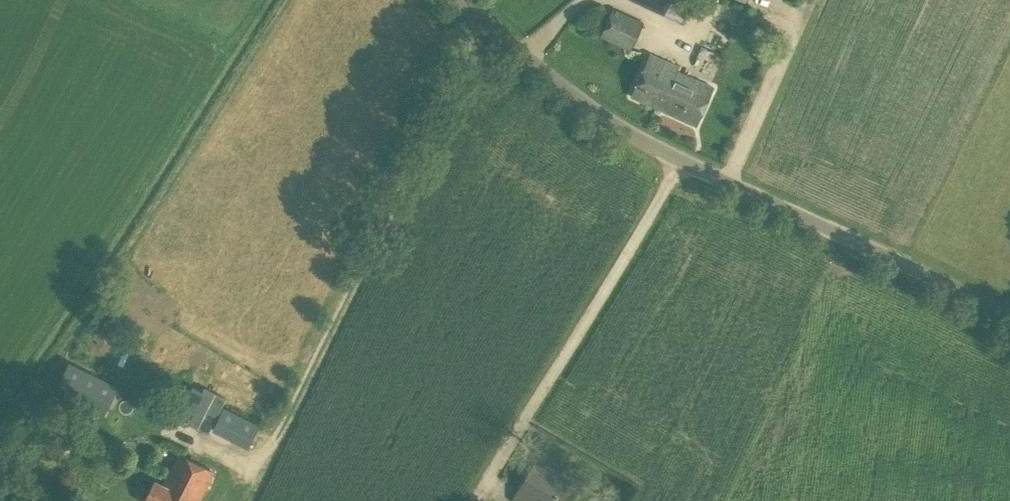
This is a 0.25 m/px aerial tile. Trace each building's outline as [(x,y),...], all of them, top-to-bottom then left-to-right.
[(671,0),(630,0),(664,16),(671,0)] [(631,51),(644,23),(613,8),(600,37),(631,51)] [(650,52),(631,95),(658,108),(695,124),(712,86),(676,69),(678,64),(650,52)] [(121,389),(72,361),(55,391),(105,418),(121,389)] [(214,470),(178,452),(162,484),(154,480),(144,500),(198,500),(214,470)] [(575,491),(564,484),(568,478),(536,458),(512,497),(518,500),(570,500),(575,491)]
